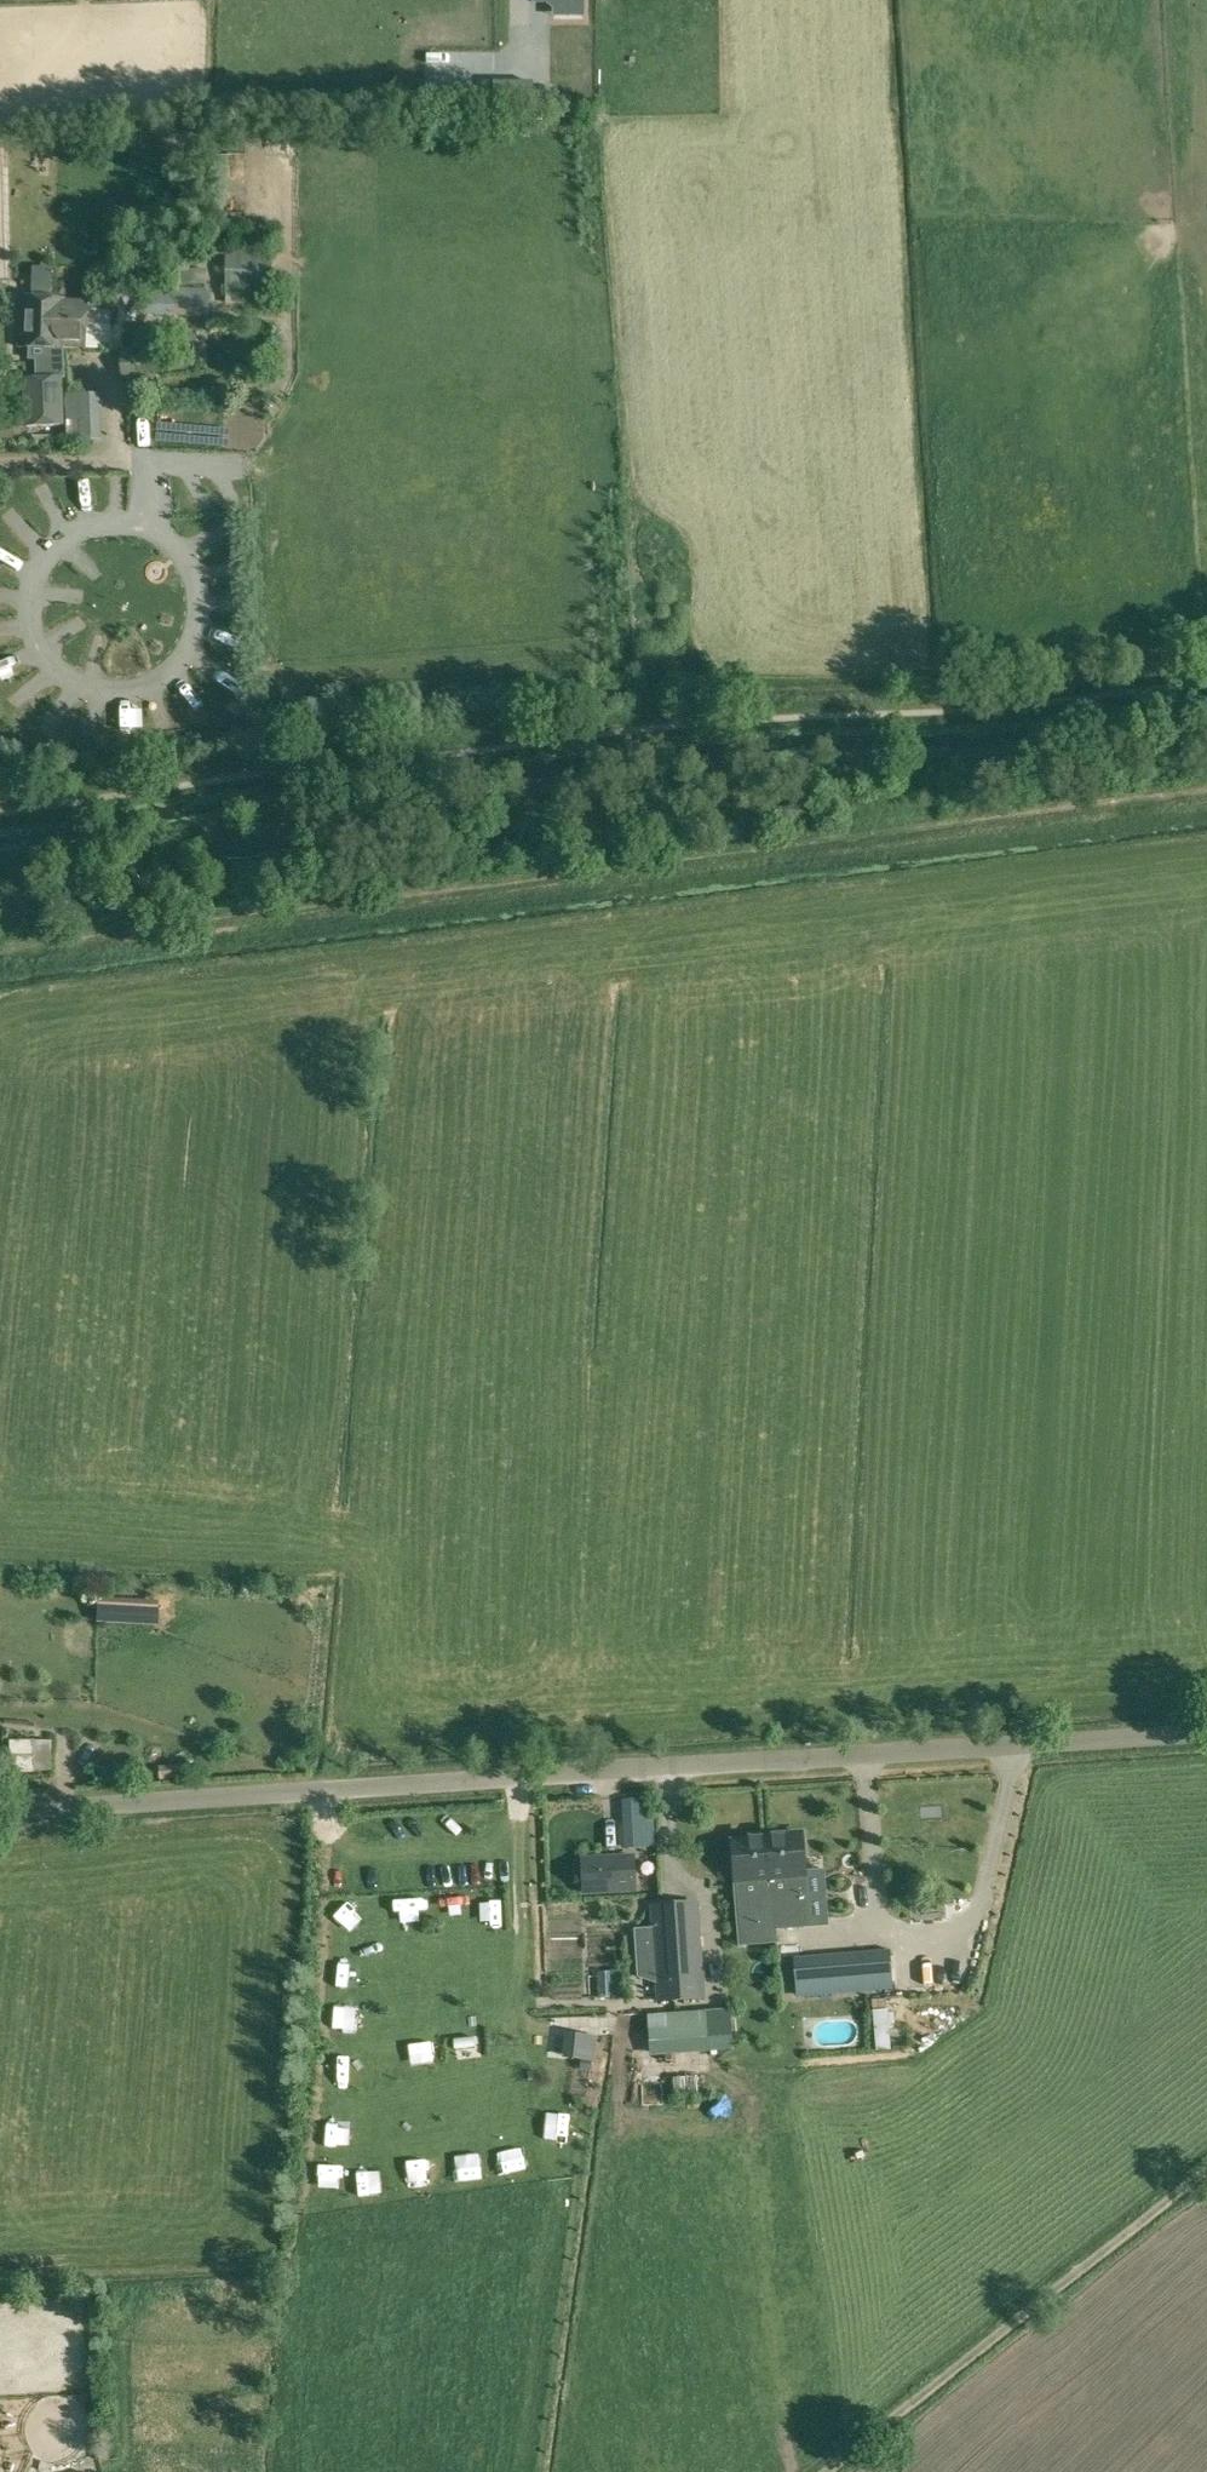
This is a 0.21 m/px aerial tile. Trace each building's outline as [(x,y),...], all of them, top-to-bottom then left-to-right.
[(554,100),(556,81),(541,79),(538,98),(554,100)] [(226,245),(226,302),(244,303),(244,293),(272,293),(272,245),(226,245)] [(209,286),(149,284),(148,293),(131,292),(130,313),(208,315),(209,286)] [(18,345),(56,346),(56,297),(21,295),(18,345)] [(56,297),(56,346),(60,346),(60,344),(84,346),(85,326),(111,327),(111,300),(86,300),(62,299),(62,297),(56,297)] [(121,379),(163,377),(161,351),(121,351),(121,379)] [(59,375),(21,377),(23,423),(62,421),(59,375)] [(107,427),(106,386),(74,387),(75,428),(107,427)] [(9,1741),(9,1744),(9,1772),(34,1772),(34,1741),(9,1741)] [(655,1844),(653,1812),(627,1814),(629,1845),(655,1844)] [(774,1924),(808,1921),(801,1834),(779,1835),(779,1838),(767,1839),(774,1924)] [(774,1924),(767,1839),(732,1842),(739,1927),(774,1924)] [(585,1892),(634,1889),(632,1857),(583,1859),(585,1892)] [(656,1976),(702,1973),(697,1904),(652,1907),(656,1976)] [(823,1961),(826,1994),(891,1989),(888,1956),(823,1961)] [(705,2014),(646,2019),(648,2052),(708,2048),(705,2014)] [(638,2068),(639,2090),(705,2087),(704,2065),(638,2068)]
